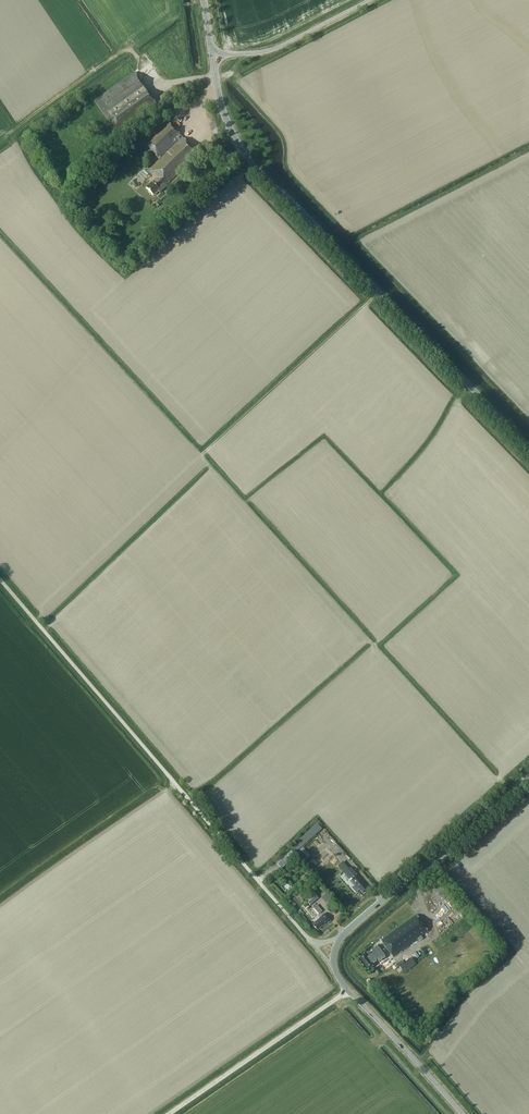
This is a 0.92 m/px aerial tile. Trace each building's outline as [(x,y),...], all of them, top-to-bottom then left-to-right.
[(135,72),(94,101),(117,133),(157,104),(135,72)] [(171,97),(167,92),(160,97),(164,102),(171,97)] [(199,154),(168,122),(146,144),(160,159),(148,170),(157,179),(153,183),(152,182),(146,188),(153,195),(158,191),(160,193),(166,187),(164,185),(166,183),(167,184),(199,154)] [(295,852),(317,833),(321,829),(317,824),(291,847),(295,852)] [(343,854),(345,852),(336,844),(335,845),(343,854)] [(297,853),(303,860),(308,856),(301,848),(297,853)] [(295,857),(291,853),(277,864),(281,869),(295,857)] [(343,862),(338,866),(349,879),(356,873),(352,868),(348,868),(343,862)] [(362,879),(358,874),(350,881),(354,886),(355,885),(359,890),(360,889),(363,893),(368,888),(361,880),(362,879)] [(440,896),(446,892),(442,887),(437,891),(440,896)] [(306,900),(310,905),(319,898),(314,893),(306,900)] [(326,924),(327,925),(331,921),(325,913),(319,918),(320,918),(315,923),(316,924),(314,925),(318,930),(322,926),(323,927),(326,924)] [(416,915),(381,940),(393,957),(418,939),(420,941),(423,939),(421,937),(428,931),(416,915)] [(358,958),(367,971),(374,966),(373,964),(378,960),(379,962),(387,956),(384,952),(382,948),(379,944),(371,950),(372,951),(366,955),(365,953),(358,958)]
